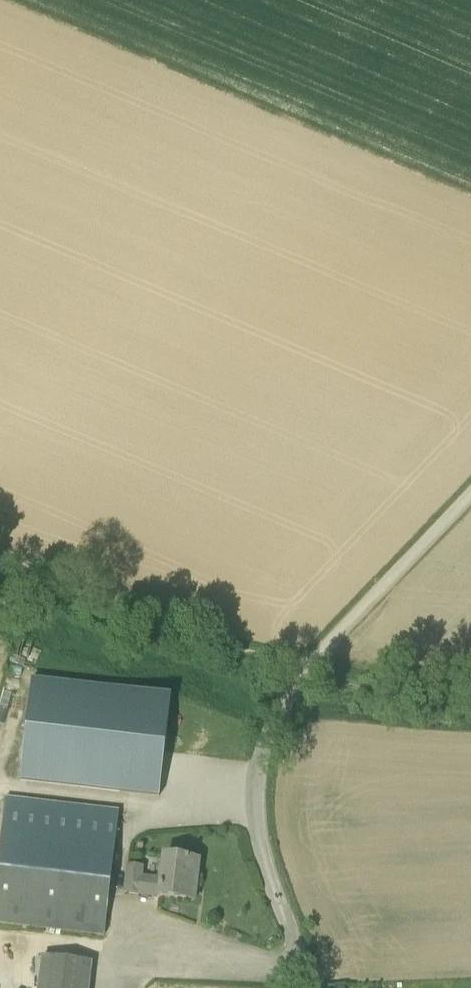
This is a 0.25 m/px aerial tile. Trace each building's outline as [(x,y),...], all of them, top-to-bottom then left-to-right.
[(32,681),(21,780),(159,796),(171,697),(32,681)] [(119,812),(6,799),(0,851),(0,924),(105,936),(119,812)] [(195,901),(200,861),(164,857),(161,881),(141,879),(142,869),(128,867),(125,893),(195,901)] [(93,963),(43,957),(39,987),(90,987),(93,963)]
